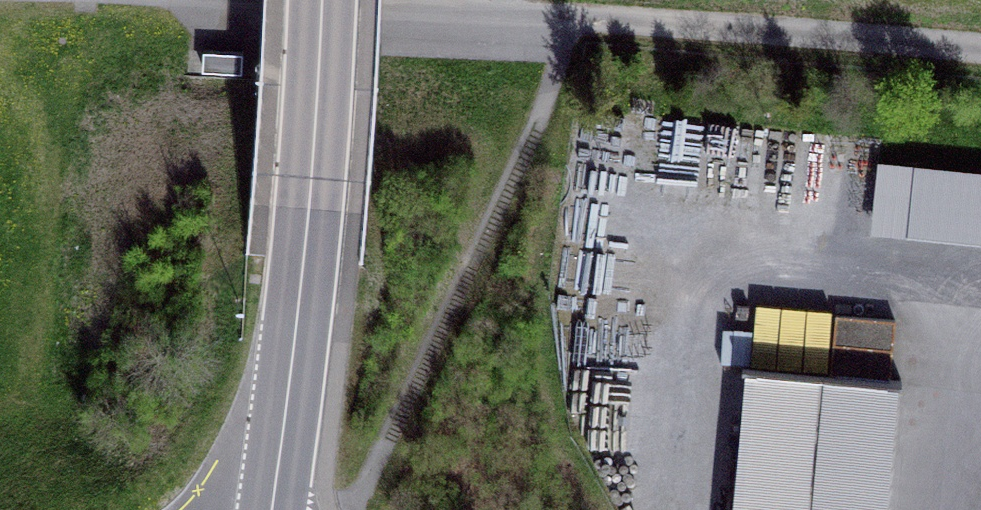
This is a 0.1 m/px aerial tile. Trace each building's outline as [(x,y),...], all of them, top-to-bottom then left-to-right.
[(204,70),(241,72),(242,54),(205,52),(204,70)] [(914,162),(913,169),(908,226),(907,230),(980,238),(980,168),(914,162)] [(913,169),(878,166),(872,222),(908,226),(913,169)] [(892,318),(836,314),(834,341),(890,345),(892,318)] [(890,345),(834,341),(832,367),(889,372),(890,345)] [(887,380),(753,368),(740,509),(875,509),(887,380)]
